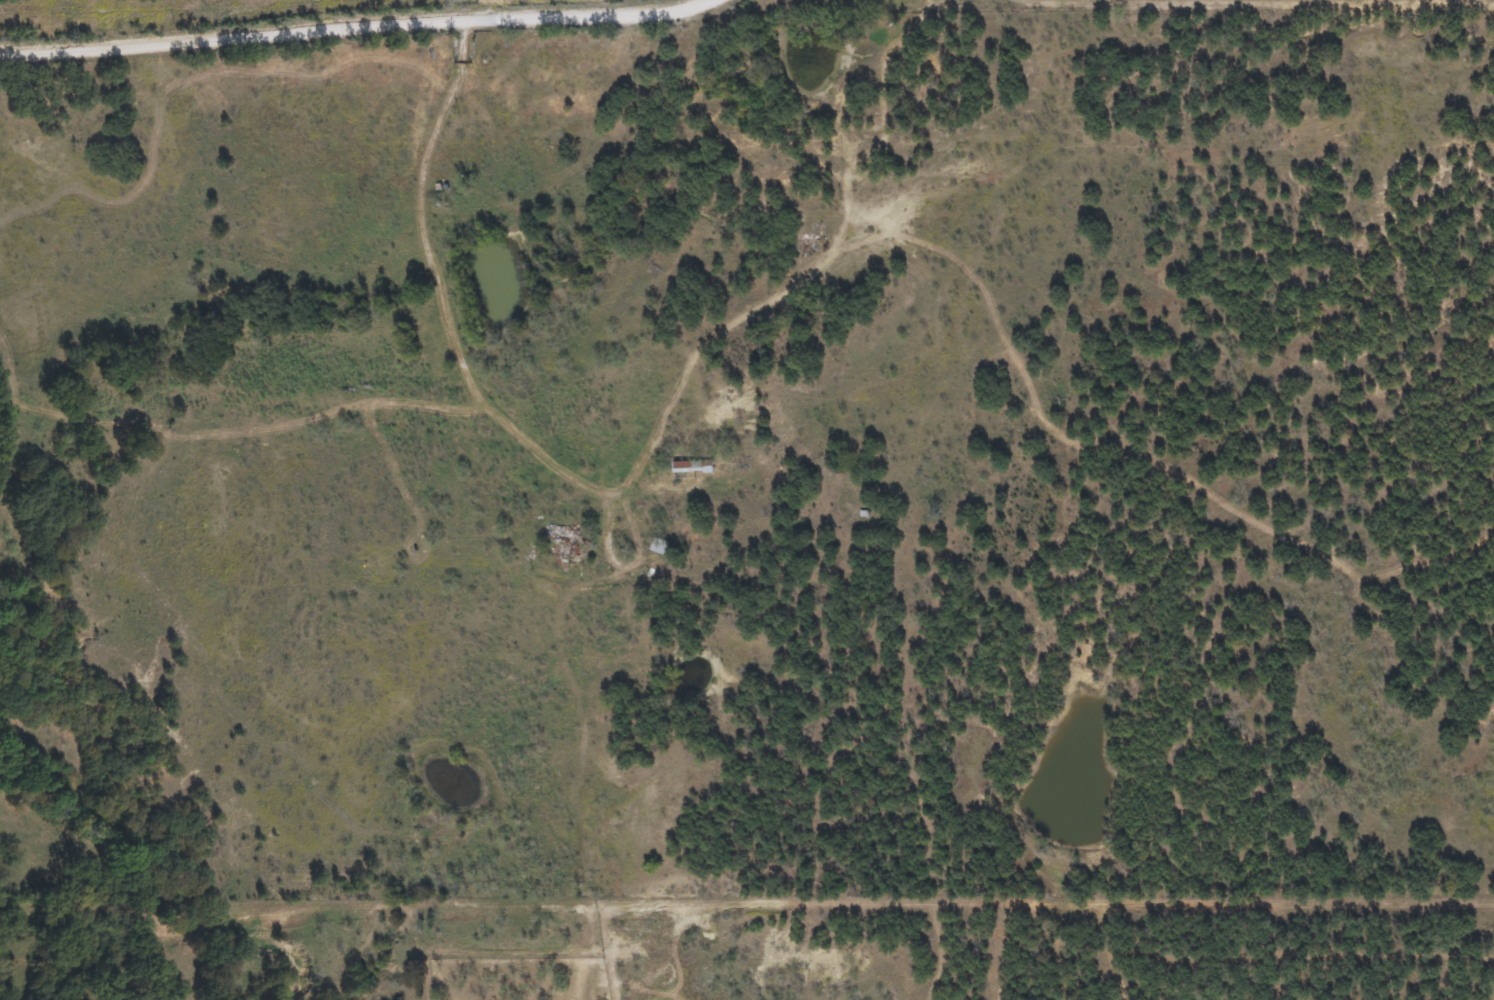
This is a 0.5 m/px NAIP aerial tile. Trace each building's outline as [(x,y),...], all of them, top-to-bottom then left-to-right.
[(671,472),(712,472),(712,460),(671,460),(671,472)] [(573,526),(539,526),(539,540),(573,540),(573,526)] [(661,555),(668,542),(655,536),(649,549),(661,555)]
